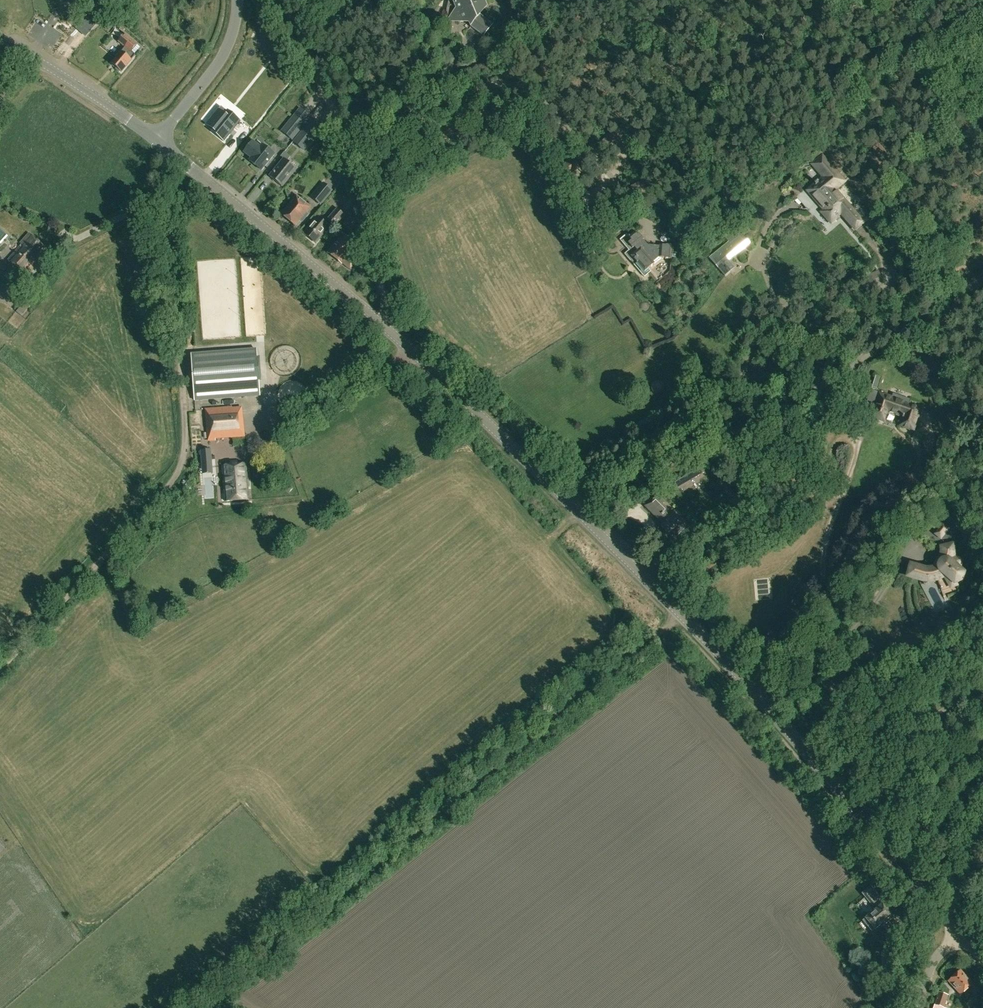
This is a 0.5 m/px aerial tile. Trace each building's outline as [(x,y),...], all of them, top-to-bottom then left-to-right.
[(456,8),(451,15),(454,22),(468,24),(469,28),(469,29),(482,39),(492,26),(479,16),(476,20),(472,12),(484,7),(481,0),(453,0),(456,8)] [(96,4),(88,14),(94,18),(96,16),(100,19),(106,12),(96,4)] [(35,31),(40,17),(32,14),(26,28),(35,31)] [(137,45),(125,34),(118,43),(124,48),(111,64),(122,72),(131,60),(130,59),(134,54),(131,52),(137,45)] [(213,131),(224,140),(239,122),(228,112),(221,106),(208,122),(207,124),(214,130),(213,131)] [(300,109),(282,131),(292,139),(310,117),(300,109)] [(312,117),(297,136),(307,144),(323,125),(312,117)] [(610,149),(623,136),(615,128),(602,141),(610,149)] [(274,155),(262,145),(260,147),(253,141),(244,152),(251,158),(249,161),(262,171),(274,155)] [(284,160),(270,178),(281,187),(295,169),(286,161),(290,157),(284,152),(280,157),(284,160)] [(823,177),(807,190),(823,210),(821,212),(826,218),(828,216),(832,220),(840,214),(854,230),(862,223),(834,189),(843,181),(822,155),(811,164),(823,177)] [(579,167),(573,158),(558,167),(564,177),(579,167)] [(316,193),(312,197),(315,200),(320,204),(322,202),(329,192),(331,190),(324,183),(316,193)] [(305,213),(305,212),(306,213),(310,208),(296,196),(281,215),(295,226),(300,220),(302,222),(308,215),(305,213)] [(329,223),(334,227),(344,216),(337,209),(330,217),(332,219),(329,223)] [(329,227),(317,217),(304,233),(315,243),(329,227)] [(4,248),(13,239),(0,226),(0,243),(4,248)] [(342,235),(328,253),(350,270),(357,260),(350,254),(356,246),(354,244),(359,238),(351,232),(346,238),(342,235)] [(643,239),(639,234),(638,235),(635,232),(629,237),(626,234),(620,240),(629,250),(632,248),(636,252),(631,256),(634,259),(631,262),(634,265),(636,263),(645,272),(662,258),(667,258),(671,259),(672,245),(666,244),(666,245),(660,245),(659,246),(647,245),(642,240),(643,239)] [(39,261),(48,251),(28,234),(20,244),(22,245),(9,260),(24,274),(38,259),(39,261)] [(744,237),(714,261),(723,272),(753,248),(744,237)] [(663,271),(669,266),(664,261),(658,266),(663,271)] [(649,279),(661,272),(658,267),(646,274),(649,279)] [(256,350),(191,355),(195,401),(260,395),(256,350)] [(877,391),(881,379),(875,377),(871,389),(877,391)] [(880,394),(871,418),(882,422),(886,412),(902,417),(899,427),(912,431),(919,410),(907,406),(908,404),(909,399),(894,393),(892,398),(880,394)] [(206,410),(208,442),(216,441),(216,437),(231,436),(231,437),(241,436),(240,409),(232,409),(206,410)] [(246,464),(222,466),(225,502),(249,500),(246,464)] [(645,506),(664,525),(661,527),(672,537),(684,525),(674,514),(673,515),(662,505),(664,502),(656,495),(645,506)] [(939,537),(940,539),(947,529),(942,525),(935,534),(936,535),(937,536),(939,537)] [(938,559),(937,560),(940,563),(938,565),(935,566),(934,567),(933,568),(931,568),(929,569),(927,569),(926,569),(925,569),(923,569),(922,568),(910,565),(906,578),(918,581),(920,582),(922,582),(922,583),(922,584),(922,585),(923,585),(924,586),(925,586),(925,585),(926,585),(926,584),(926,583),(929,582),(930,582),(933,582),(935,581),(937,580),(940,579),(943,577),(944,576),(954,585),(957,583),(958,583),(959,579),(963,578),(962,577),(963,573),(958,569),(960,560),(952,558),(952,557),(953,556),(953,554),(954,550),(953,546),(953,544),(940,547),(941,549),(941,550),(941,552),(940,554),(940,556),(939,558),(938,559)] [(875,905),(878,908),(871,913),(869,913),(866,916),(866,917),(862,921),(872,932),(892,915),(883,904),(882,904),(880,901),(882,899),(871,886),(862,893),(873,906),(875,905)] [(961,971),(948,981),(960,996),(973,985),(961,971)] [(949,995),(938,992),(934,1005),(935,1005),(934,1007),(944,1007),(949,995)]
